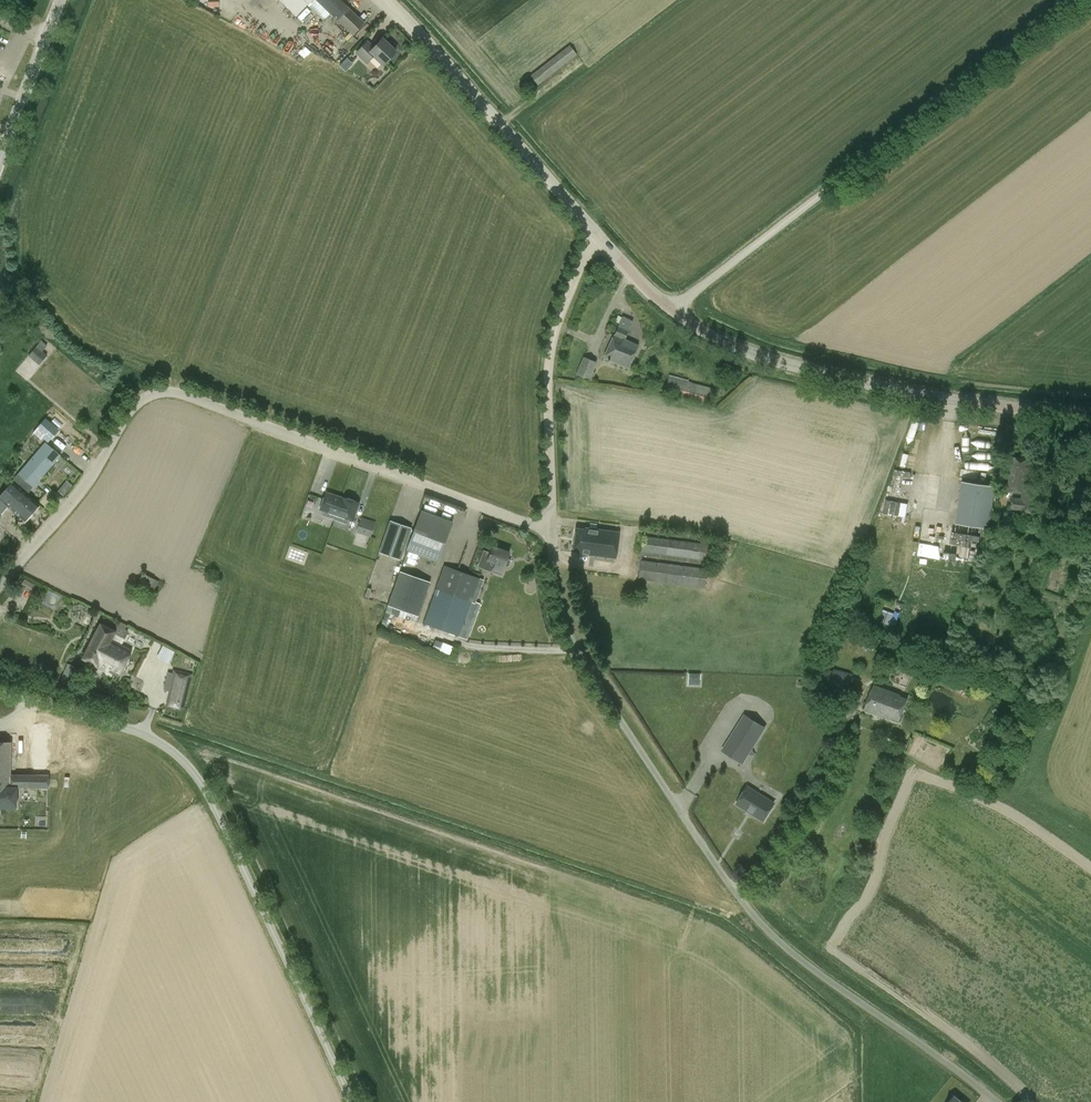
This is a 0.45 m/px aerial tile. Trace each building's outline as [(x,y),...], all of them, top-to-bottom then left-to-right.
[(295,17),(307,5),(323,21),(329,14),(352,36),(365,23),(340,0),(277,0),(295,17)] [(389,43),(387,44),(382,39),(373,48),(367,42),(356,53),(367,63),(373,56),(383,66),(396,52),(393,50),(394,48),(394,46),(393,44),(391,43),(389,43)] [(577,56),(569,46),(530,77),(537,86),(577,56)] [(347,70),(354,62),(347,57),(341,65),(347,70)] [(622,317),(614,336),(604,359),(628,369),(638,346),(624,340),(632,321),(622,317)] [(29,355),(39,365),(48,356),(38,346),(29,355)] [(597,363),(583,357),(575,376),(588,382),(597,363)] [(712,389),(668,377),(664,392),(708,404),(712,389)] [(35,430),(49,442),(59,430),(45,418),(35,430)] [(17,475),(12,481),(13,481),(0,496),(0,514),(1,515),(8,507),(24,522),(40,505),(27,494),(61,456),(45,442),(17,475)] [(1009,491),(1022,493),(1021,499),(1012,497),(1010,511),(1036,515),(1040,490),(1026,488),(1030,460),(1013,458),(1009,491)] [(58,491),(64,496),(73,485),(67,479),(58,491)] [(995,486),(962,482),(956,524),(989,529),(995,486)] [(334,519),(341,499),(326,493),(320,509),(325,511),(323,516),(334,519)] [(341,499),(334,519),(345,523),(347,519),(352,520),(358,503),(342,497),(341,499)] [(886,498),(883,512),(908,518),(911,504),(886,498)] [(406,551),(436,563),(452,522),(422,510),(406,551)] [(361,517),(356,532),(370,537),(375,522),(361,517)] [(400,560),(411,528),(389,520),(378,553),(400,560)] [(581,554),(616,559),(619,533),(584,528),(584,530),(575,529),(572,551),(581,553),(581,554)] [(641,552),(708,561),(710,545),(643,536),(641,552)] [(509,553),(500,549),(501,548),(500,546),(495,544),(493,545),(493,546),(492,546),(489,554),(482,552),(477,567),(490,572),(501,576),(504,567),(506,568),(509,566),(510,562),(509,560),(507,559),(509,553)] [(707,569),(640,561),(638,580),(705,588),(707,569)] [(481,578),(445,565),(437,588),(436,587),(422,624),(459,638),(481,578)] [(395,581),(387,605),(418,616),(430,582),(399,571),(395,581)] [(155,590),(158,578),(143,574),(139,586),(155,590)] [(893,615),(882,611),(879,621),(890,625),(893,615)] [(81,659),(98,668),(118,679),(133,650),(122,645),(128,631),(125,629),(127,625),(119,621),(114,631),(100,624),(81,659)] [(444,642),(441,650),(452,654),(455,646),(444,642)] [(163,645),(157,657),(169,662),(175,651),(163,645)] [(853,677),(854,674),(841,671),(840,673),(821,668),(818,678),(832,681),(831,686),(849,691),(850,686),(856,688),(859,678),(853,677)] [(183,711),(193,674),(175,669),(166,707),(183,711)] [(689,673),(689,683),(700,683),(701,674),(689,673)] [(900,695),(874,685),(864,710),(891,720),(891,719),(900,722),(909,699),(900,696),(900,695)] [(745,716),(723,751),(742,763),(764,727),(745,716)] [(15,808),(16,788),(35,788),(35,775),(10,775),(11,743),(0,743),(0,808),(15,808)] [(737,804),(763,821),(774,804),(748,787),(737,804)]
